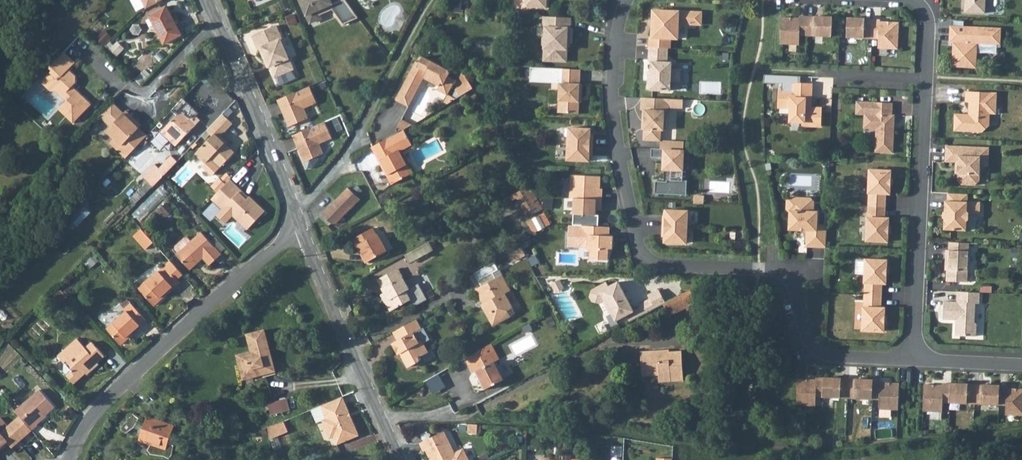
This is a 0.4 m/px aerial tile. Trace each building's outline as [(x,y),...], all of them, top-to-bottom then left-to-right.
[(147,9),(164,0),(142,0),(147,9)] [(346,0),(300,0),(309,21),(313,22),(320,19),(321,16),(320,15),(333,10),(343,24),(359,18),(346,0)] [(527,5),(532,10),(550,10),(550,0),(528,0),(527,5)] [(968,12),(988,13),(989,0),(969,0),(968,12)] [(168,7),(150,16),(165,45),(182,35),(168,7)] [(653,39),(653,49),(671,50),(674,50),(674,40),(682,41),(682,25),(696,26),(697,13),(656,12),(656,20),(658,21),(658,27),(656,26),(655,39),(653,39)] [(883,22),(884,20),(868,20),(868,19),(818,18),(803,18),(803,20),(785,19),(784,45),(802,46),(803,36),(882,39),(882,48),(901,49),(902,23),(883,22)] [(574,31),(574,20),(547,19),(547,27),(549,29),(549,38),(546,40),(546,47),(548,50),(548,63),(570,64),(571,31),(574,31)] [(276,25),(253,35),(259,49),(260,48),(265,61),(268,60),(271,66),(275,76),(293,69),(281,39),(282,39),(276,25)] [(1003,28),(955,26),(954,41),(958,41),(957,65),(979,66),(980,42),(1003,43),(1003,28)] [(671,50),(653,49),(652,64),(655,64),(654,81),(652,81),(651,91),(674,92),(674,82),(683,83),(684,71),(675,71),(675,64),(671,64),(671,50)] [(64,53),(49,69),(51,71),(40,83),(50,92),(55,91),(66,101),(58,110),(73,123),(90,105),(76,91),(73,94),(69,90),(72,87),(75,84),(75,77),(68,70),(74,63),(64,53)] [(416,66),(409,78),(422,85),(425,79),(427,76),(442,85),(440,88),(438,92),(448,98),(457,83),(450,79),(452,74),(425,58),(422,64),(423,65),(421,69),(416,66)] [(145,71),(140,76),(145,81),(150,76),(145,71)] [(584,72),(564,71),(562,115),(583,116),(583,99),(585,99),(586,86),(584,86),(584,72)] [(440,88),(442,85),(427,76),(425,79),(440,88)] [(405,85),(417,92),(422,85),(409,78),(405,85)] [(456,89),(460,97),(474,89),(470,82),(456,89)] [(417,92),(405,85),(396,100),(409,107),(417,92)] [(815,85),(796,85),(795,92),(783,91),(783,108),(795,109),(795,114),(794,115),(795,116),(795,117),(796,118),(796,119),(797,120),(798,121),(799,121),(800,122),(801,122),(802,123),(803,123),(807,123),(807,126),(824,127),(825,109),(812,109),(812,104),(814,104),(815,85)] [(317,103),(310,86),(279,99),(286,115),(287,114),(288,117),(287,117),(290,126),(309,118),(304,108),(317,103)] [(1000,92),(969,91),(969,101),(972,101),(972,108),(975,111),(974,114),(972,114),(958,113),(957,130),(986,131),(993,125),(993,113),(997,113),(997,103),(1000,103),(1000,92)] [(674,100),(646,99),(645,111),(647,112),(647,123),(649,123),(648,142),(665,143),(665,149),(687,150),(688,143),(665,142),(666,132),(670,132),(671,113),(673,113),(674,100)] [(677,101),(677,109),(687,110),(687,101),(677,101)] [(896,103),(860,101),(860,114),(868,114),(867,128),(880,129),(879,152),(897,153),(898,130),(896,128),(896,123),(898,123),(898,114),(896,114),(896,103)] [(107,134),(115,141),(122,148),(117,153),(126,162),(145,142),(137,134),(139,132),(135,128),(138,125),(127,114),(107,134)] [(182,116),(162,136),(168,141),(169,141),(177,148),(181,143),(182,144),(201,124),(194,118),(189,123),(182,116)] [(224,118),(207,135),(213,140),(196,157),(207,167),(212,162),(221,171),(235,157),(219,141),(233,127),(224,118)] [(397,127),(401,130),(409,125),(401,120),(397,127)] [(332,138),(325,122),(294,135),(301,150),(302,149),(303,152),(302,153),(306,162),(324,154),(320,143),(332,138)] [(594,130),(572,129),(572,145),(597,146),(597,138),(594,138),(594,130)] [(401,130),(369,147),(378,161),(380,160),(388,175),(387,176),(392,185),(410,175),(405,166),(406,165),(398,150),(410,144),(401,130)] [(139,132),(137,134),(145,142),(148,140),(139,132)] [(115,141),(110,146),(117,153),(122,148),(115,141)] [(596,153),(597,146),(572,145),(571,161),(593,162),(593,153),(596,153)] [(993,146),(949,145),(949,161),(959,161),(962,161),(961,173),(961,179),(965,184),(978,184),(983,180),(984,165),(992,165),(993,146)] [(665,149),(656,149),(656,158),(669,159),(668,170),(676,170),(675,181),(672,180),(671,182),(660,182),(660,194),(691,196),(692,181),(687,182),(688,160),(693,160),(693,150),(687,150),(665,149)] [(155,168),(143,179),(154,190),(163,181),(178,165),(172,159),(160,172),(155,168)] [(873,169),(872,204),(889,205),(890,193),(893,193),(894,186),(896,184),(897,179),(894,176),(894,169),(873,169)] [(604,177),(575,176),(574,199),(578,199),(603,200),(604,177)] [(163,185),(135,212),(142,220),(170,192),(163,185)] [(526,186),(509,196),(511,199),(516,196),(525,211),(530,208),(533,213),(540,209),(526,186)] [(360,200),(348,187),(320,212),(329,222),(335,222),(360,200)] [(226,188),(207,206),(218,217),(212,223),(220,231),(228,222),(243,237),(261,220),(246,205),(243,209),(235,202),(237,199),(226,188)] [(972,192),(951,191),(951,199),(949,199),(948,228),(970,228),(971,219),(973,217),(973,211),(971,209),(972,192)] [(810,244),(830,245),(831,224),(821,224),(821,210),(817,210),(817,200),(814,197),(794,196),(791,199),(791,207),(794,210),(793,227),(802,228),(805,226),(809,226),(809,228),(811,228),(810,244)] [(603,200),(578,199),(578,215),(600,216),(600,207),(603,207),(603,200)] [(889,205),(872,204),(870,240),(892,240),(892,234),(894,232),(895,226),(892,224),(893,217),(889,217),(889,205)] [(692,210),(670,209),(669,218),(667,217),(666,225),(691,226),(692,210)] [(691,226),(666,225),(666,233),(669,233),(668,241),(690,242),(691,226)] [(614,227),(583,226),(583,235),(572,235),(571,248),(591,248),(595,252),(595,259),(613,260),(613,249),(617,249),(617,236),(614,236),(614,227)] [(583,226),(572,226),(572,235),(583,235),(583,226)] [(358,246),(360,249),(379,238),(377,235),(375,235),(371,229),(352,240),(356,247),(358,246)] [(153,244),(141,231),(133,239),(145,252),(153,244)] [(185,239),(173,251),(178,256),(176,258),(189,273),(202,261),(209,268),(220,258),(200,236),(190,245),(185,239)] [(379,238),(360,249),(368,262),(386,252),(379,238)] [(431,239),(426,242),(430,249),(435,246),(431,239)] [(973,240),(953,239),(953,247),(950,247),(949,260),(953,260),(953,267),(951,267),(951,278),(966,279),(967,274),(972,274),(973,240)] [(426,242),(406,253),(410,260),(430,249),(426,242)] [(891,257),(870,256),(868,292),(886,292),(886,280),(890,280),(890,274),(893,271),(893,266),(891,264),(891,257)] [(137,282),(141,286),(162,266),(158,261),(137,282)] [(495,261),(475,272),(480,279),(499,269),(495,261)] [(170,264),(164,269),(176,283),(182,278),(170,264)] [(378,278),(385,291),(390,301),(386,303),(391,312),(410,302),(413,307),(426,300),(423,294),(418,284),(408,289),(397,268),(378,278)] [(176,283),(164,269),(145,285),(146,286),(139,292),(153,308),(161,301),(159,300),(171,289),(170,288),(176,283)] [(499,269),(480,279),(483,286),(484,286),(503,275),(499,269)] [(483,286),(478,290),(486,303),(489,302),(492,306),(486,309),(495,324),(511,315),(508,309),(513,306),(505,291),(510,288),(503,275),(484,286),(483,286)] [(550,283),(554,290),(561,286),(558,279),(550,283)] [(590,301),(596,303),(603,300),(614,320),(624,314),(628,321),(661,302),(663,301),(656,288),(645,294),(647,298),(637,303),(639,306),(632,310),(616,281),(606,286),(604,281),(589,290),(587,296),(590,301)] [(692,285),(677,294),(683,305),(685,308),(700,300),(692,285)] [(984,288),(961,287),(961,297),(948,297),(947,314),(962,315),(962,320),(960,319),(959,331),(980,331),(981,319),(979,317),(979,299),(983,299),(984,288)] [(423,294),(426,300),(434,295),(431,290),(423,294)] [(385,291),(381,293),(386,303),(390,301),(385,291)] [(886,292),(868,292),(867,327),(888,328),(888,322),(891,319),(891,314),(889,311),(889,305),(885,305),(886,292)] [(661,302),(667,314),(683,305),(677,294),(663,301),(661,302)] [(126,313),(107,331),(120,347),(129,339),(128,337),(145,322),(130,305),(124,311),(126,313)] [(513,306),(508,309),(511,315),(516,312),(513,306)] [(624,314),(614,320),(618,326),(628,321),(624,314)] [(416,320),(394,332),(399,341),(394,344),(399,353),(402,351),(405,356),(403,358),(409,367),(421,360),(419,357),(427,352),(421,341),(418,343),(414,336),(422,331),(416,320)] [(240,355),(245,373),(255,371),(256,377),(278,371),(267,330),(250,334),(255,351),(240,355)] [(58,357),(64,365),(67,362),(72,368),(72,373),(66,377),(74,386),(80,382),(85,377),(86,375),(87,371),(89,370),(92,373),(99,366),(99,364),(105,358),(92,344),(86,349),(77,340),(58,357)] [(492,346),(480,352),(466,360),(474,375),(476,374),(485,392),(506,382),(497,363),(500,361),(492,346)] [(669,348),(641,351),(644,374),(660,372),(661,379),(684,377),(682,349),(669,350),(669,348)] [(64,365),(64,374),(66,377),(72,373),(72,368),(67,362),(64,365)] [(255,371),(245,373),(247,379),(256,377),(255,371)] [(903,405),(904,379),(885,379),(885,377),(877,376),(860,375),(860,376),(845,375),(828,374),(828,375),(820,374),(820,376),(802,376),(802,402),(820,402),(820,393),(884,395),(884,405),(903,405)] [(439,375),(426,383),(434,396),(447,389),(439,375)] [(928,380),(928,406),(947,407),(947,397),(1011,400),(1010,409),(1021,409),(1021,383),(1012,383),(1012,381),(1004,381),(1004,380),(987,380),(972,380),(972,379),(955,378),(955,379),(947,379),(947,381),(928,380)] [(40,390),(16,413),(21,418),(33,431),(33,432),(40,425),(38,423),(56,406),(40,390)] [(289,397),(269,402),(272,414),(292,409),(289,397)] [(343,399),(320,409),(326,422),(322,424),(331,442),(335,440),(338,448),(360,439),(353,422),(348,424),(345,416),(349,415),(343,399)] [(140,418),(133,413),(121,428),(126,432),(136,427),(140,418)] [(176,425),(147,416),(139,439),(152,444),(149,449),(152,453),(166,455),(171,457),(173,454),(175,444),(170,443),(172,437),(176,425)] [(21,418),(10,428),(21,441),(33,431),(21,418)] [(284,425),(268,431),(270,444),(289,435),(284,425)] [(10,428),(2,435),(0,433),(0,450),(8,443),(13,449),(21,441),(10,428)] [(421,440),(425,448),(427,447),(434,459),(468,459),(470,459),(464,446),(455,450),(446,428),(421,440)]
